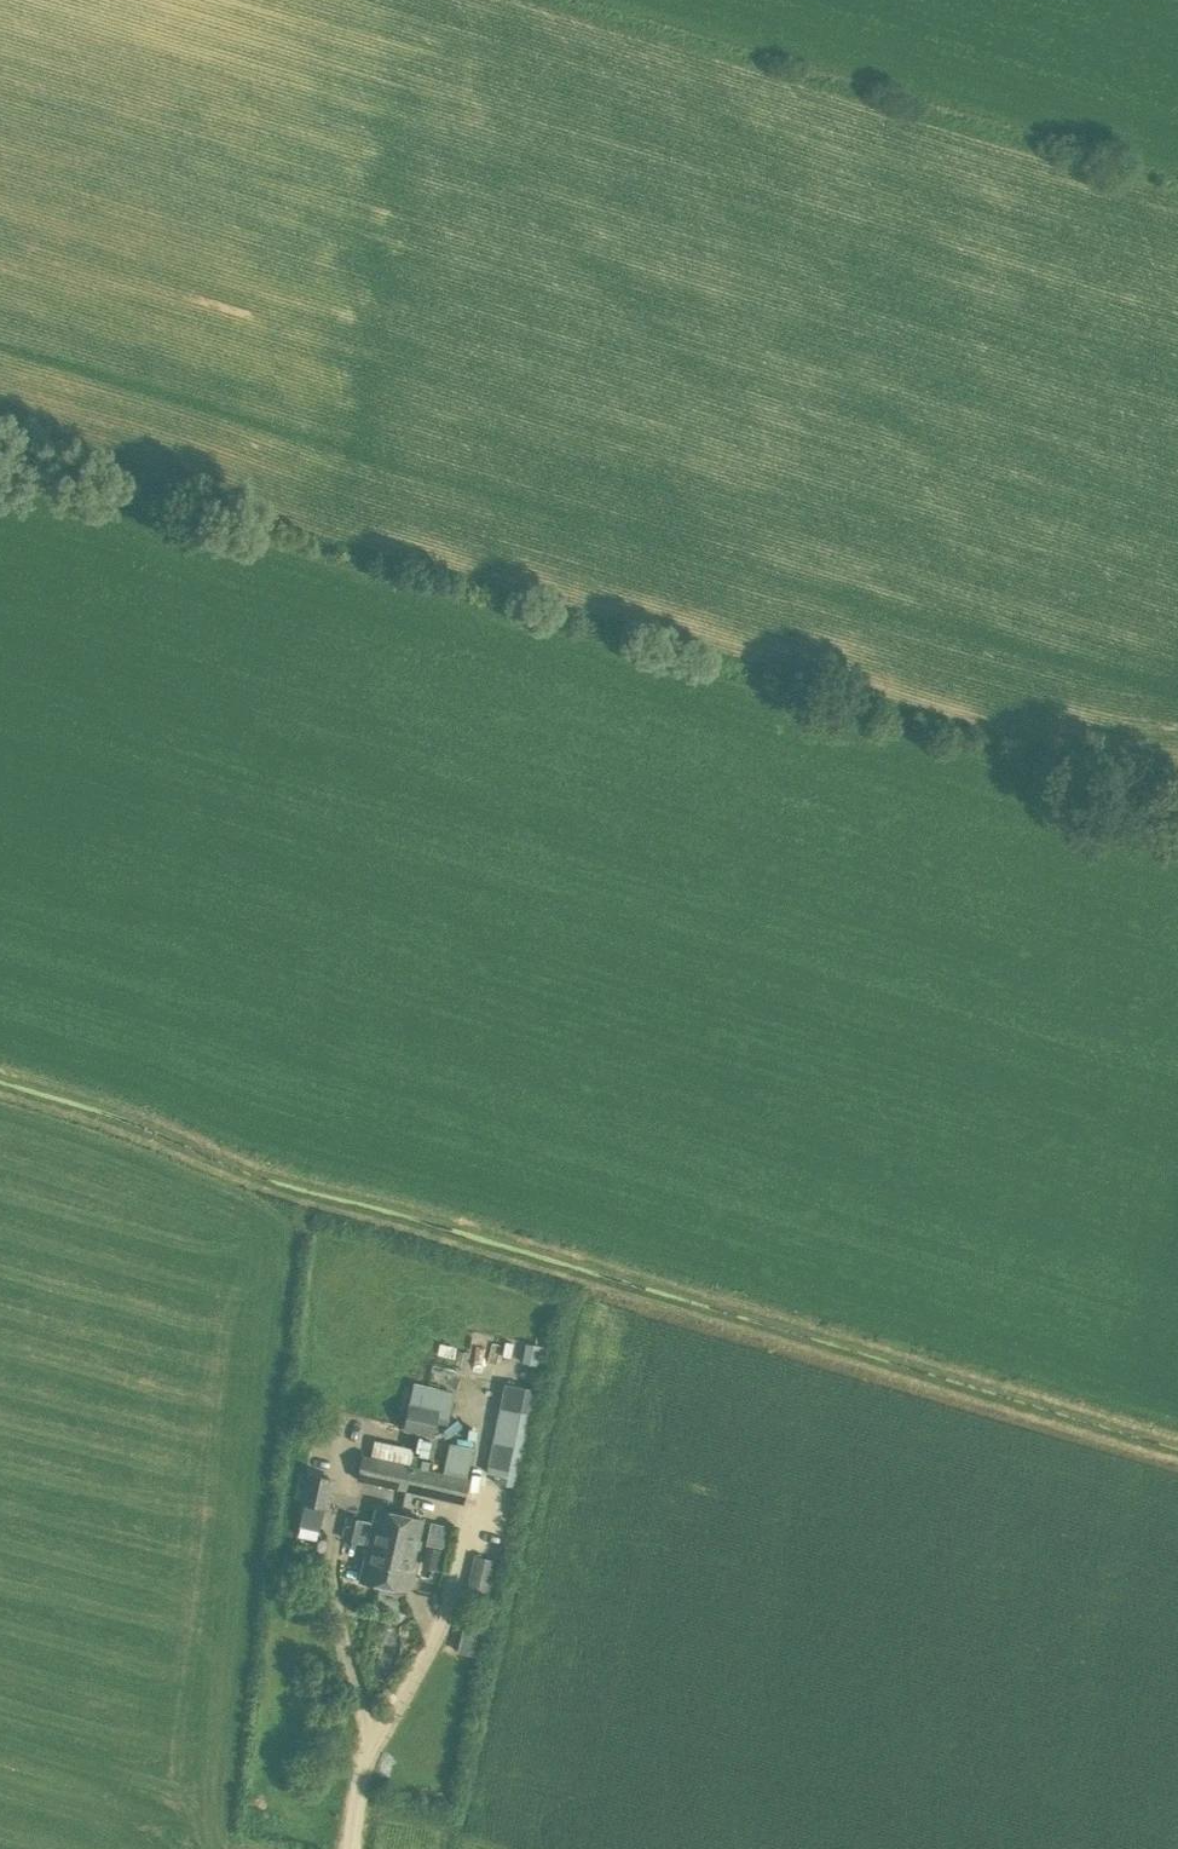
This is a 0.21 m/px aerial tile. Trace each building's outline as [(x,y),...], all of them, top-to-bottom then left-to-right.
[(540,1365),(544,1347),(525,1343),(521,1361),(540,1365)] [(437,1367),(435,1377),(458,1383),(461,1372),(437,1367)] [(447,1425),(454,1391),(413,1382),(402,1430),(432,1437),(436,1422),(447,1425)] [(534,1390),(501,1384),(485,1472),(494,1474),(493,1482),(517,1487),(534,1390)] [(409,1464),(404,1490),(463,1503),(469,1478),(466,1477),(473,1447),(449,1442),(443,1471),(427,1468),(429,1460),(421,1459),(420,1466),(409,1464)] [(404,1490),(409,1464),(362,1454),(356,1480),(404,1490)] [(328,1508),(334,1478),(306,1472),(300,1502),(303,1503),(299,1525),(318,1529),(323,1507),(328,1508)] [(382,1584),(398,1514),(375,1509),(372,1521),(345,1516),(340,1538),(367,1543),(359,1579),(382,1584)] [(398,1514),(382,1584),(404,1590),(421,1520),(398,1514)] [(443,1548),(448,1525),(430,1521),(425,1545),(443,1548)] [(491,1607),(500,1562),(472,1557),(463,1602),(491,1607)] [(484,1630),(463,1625),(457,1652),(478,1657),(484,1630)]
